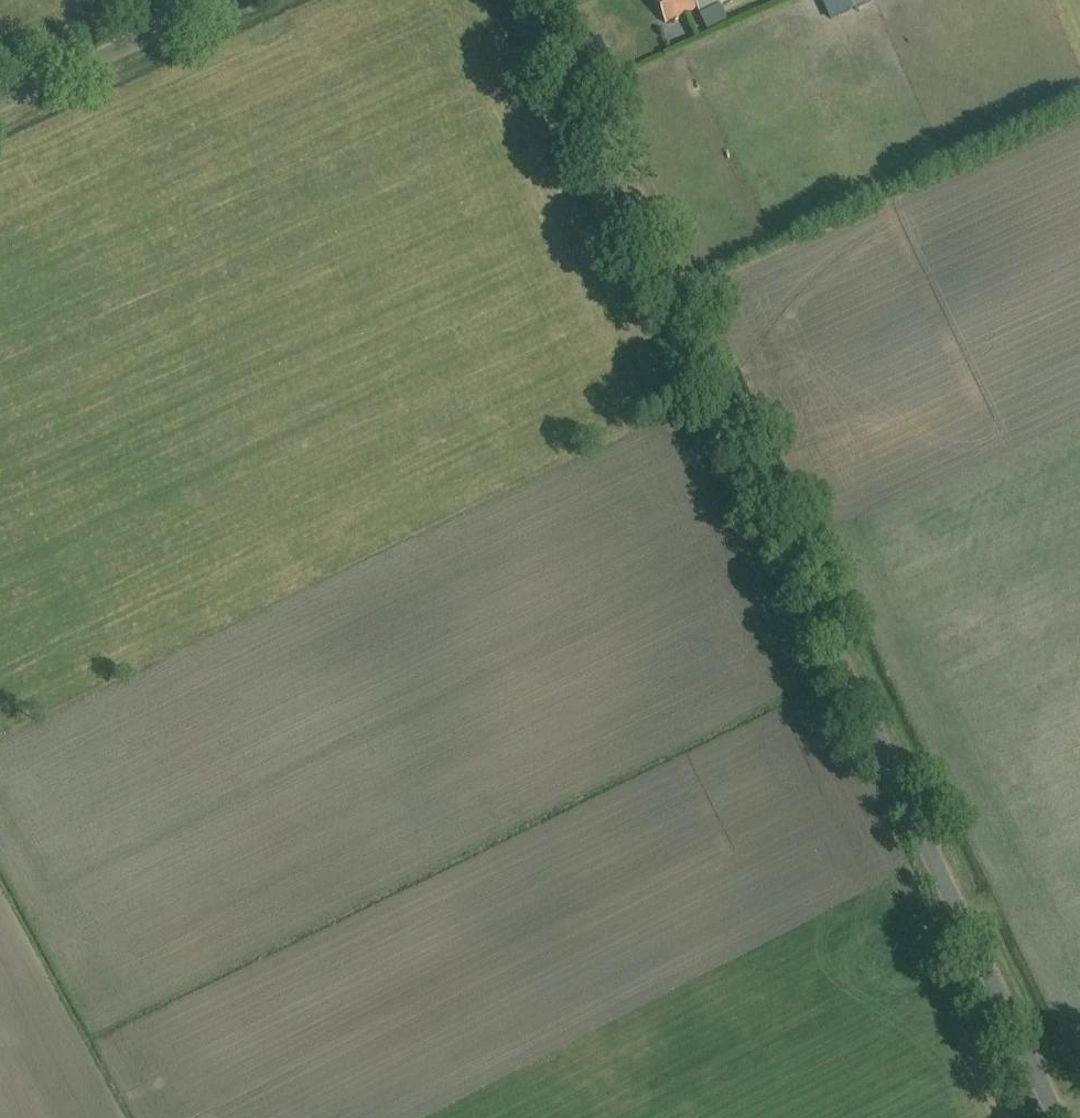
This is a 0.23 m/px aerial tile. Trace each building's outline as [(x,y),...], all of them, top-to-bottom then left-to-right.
[(725,0),(653,0),(664,24),(696,10),(697,13),(725,0)] [(829,20),(876,0),(820,0),(829,20)]
